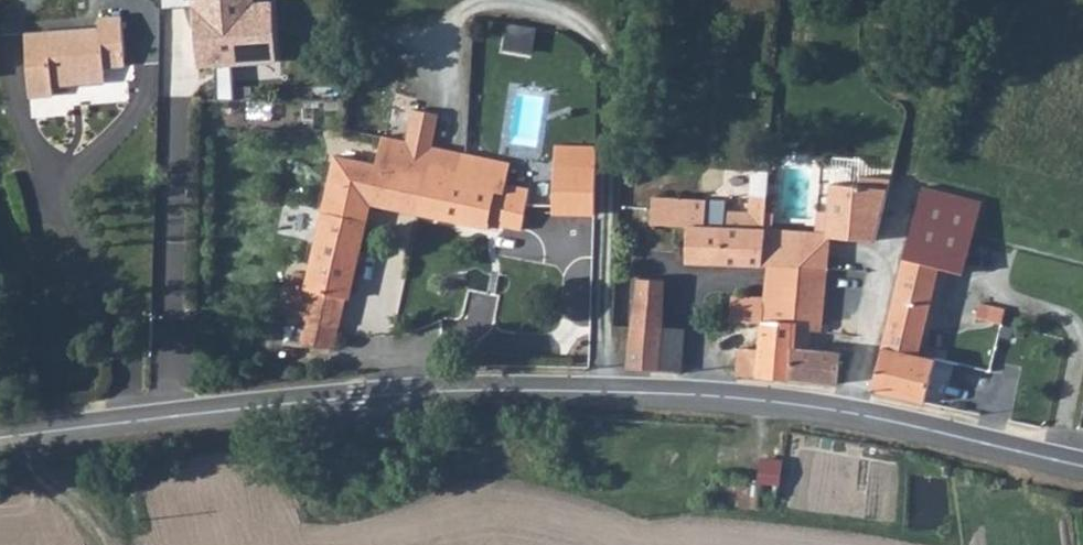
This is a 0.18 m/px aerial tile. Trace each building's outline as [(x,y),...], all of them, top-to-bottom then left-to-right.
[(270,57),(269,0),(192,0),(194,59),(270,57)] [(29,96),(52,95),(52,78),(102,76),(101,68),(124,67),(122,20),(100,21),(100,30),(25,33),(29,96)] [(537,52),(540,25),(509,21),(505,49),(537,52)] [(426,104),(418,136),(443,142),(451,110),(426,104)] [(418,136),(395,131),(388,158),(435,169),(462,175),(468,148),(443,142),(418,136)] [(516,175),(519,159),(476,149),(468,148),(462,175),(514,189),(516,175)] [(379,200),(426,214),(435,169),(388,158),(351,150),(311,286),(303,285),(294,313),(314,319),(311,329),(328,333),(331,322),(342,325),(379,200)] [(604,165),(563,163),(561,210),(602,212),(604,165)] [(514,189),(462,175),(435,169),(426,214),(497,230),(499,221),(526,227),(538,195),(527,190),(531,180),(516,175),(514,189)] [(888,176),(863,174),(862,181),(862,193),(887,195),(888,176)] [(862,181),(838,180),(836,229),(860,228),(862,193),(862,181)] [(935,266),(956,272),(974,199),(915,182),(860,385),(916,397),(925,356),(910,353),(935,266)] [(694,238),(693,256),(769,259),(771,226),(772,201),(772,193),(757,192),(756,208),(748,208),(748,210),(747,225),(731,224),(732,209),(732,197),(659,193),(658,220),(682,221),(681,237),(694,238)] [(732,209),(731,224),(747,225),(748,210),(732,209)] [(809,227),(771,226),(769,259),(773,259),(808,258),(809,227)] [(771,291),(770,320),(802,324),(808,258),(773,259),(771,291)] [(801,332),(826,336),(836,264),(808,258),(802,324),(801,332)] [(634,352),(664,352),(666,320),(668,273),(639,271),(634,352)] [(737,290),(734,316),(766,320),(770,320),(771,291),(737,290)] [(989,323),(1005,324),(1005,312),(991,307),(989,323)] [(688,321),(666,320),(664,352),(663,366),(686,367),(688,321)] [(742,347),(741,370),(797,377),(801,332),(802,324),(770,320),(766,320),(765,348),(742,347)] [(841,341),(834,337),(826,336),(801,332),(797,377),(845,384),(843,347),(841,341)] [(634,352),(633,365),(663,366),(664,352),(634,352)] [(781,506),(784,461),(764,459),(763,476),(725,474),(723,501),(781,506)]
